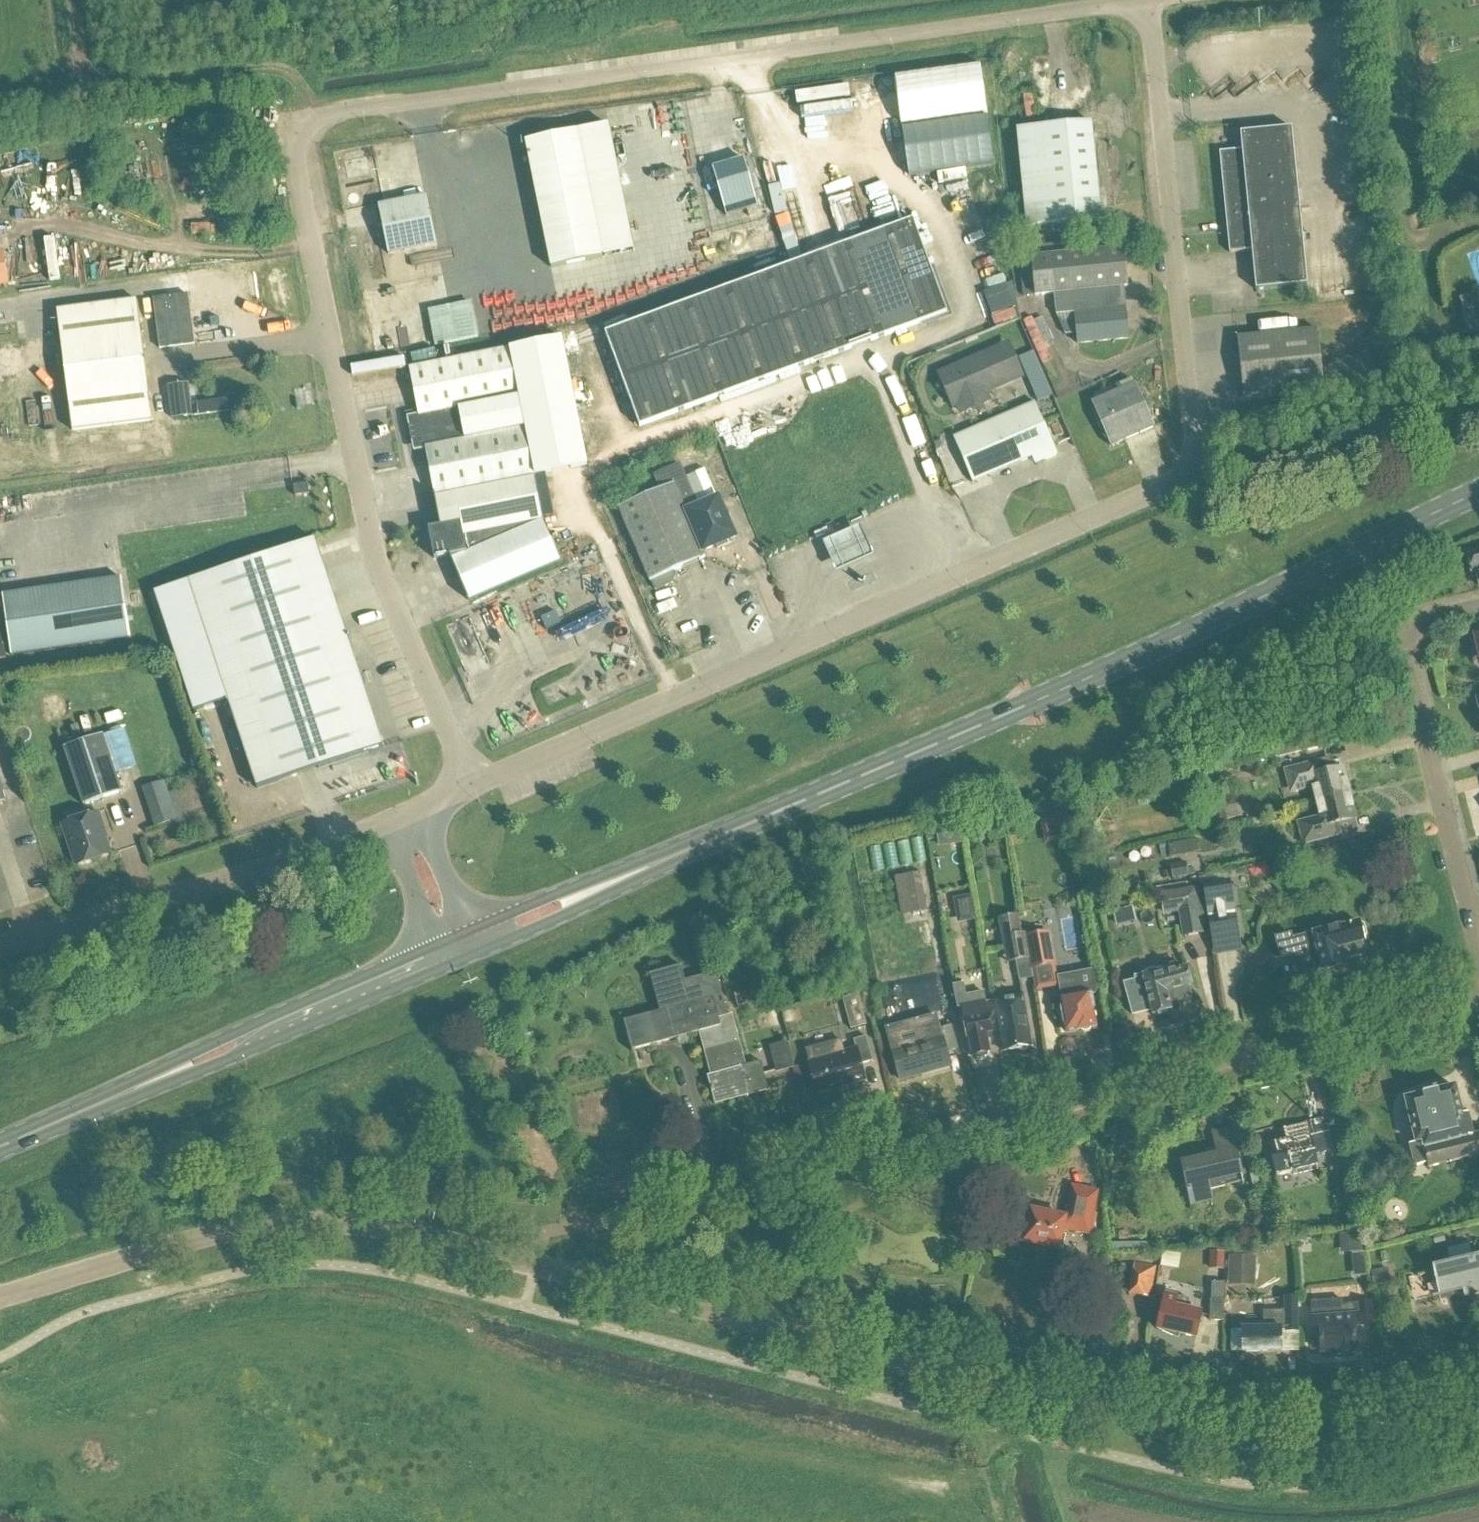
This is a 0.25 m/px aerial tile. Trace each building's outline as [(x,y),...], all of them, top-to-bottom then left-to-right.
[(904,121),(1000,112),(996,64),(871,76),(873,92),(908,89),(909,106),(902,107),(904,121)] [(1016,131),(1026,228),(1103,221),(1093,123),(1016,131)] [(1256,292),(1307,287),(1292,130),(1240,135),(1242,151),(1219,154),(1229,254),(1252,252),(1256,292)] [(603,259),(578,133),(526,143),(552,269),(603,259)] [(744,160),(713,169),(727,218),(758,208),(744,160)] [(389,256),(437,246),(427,198),(379,208),(389,256)] [(947,315),(913,221),(606,335),(640,428),(717,400),(947,315)] [(19,282),(14,247),(0,249),(0,285),(19,282)] [(734,249),(681,262),(683,271),(736,258),(734,249)] [(1124,250),(1032,260),(1035,297),(1054,295),(1056,313),(1056,316),(1066,337),(1077,335),(1078,346),(1130,340),(1126,306),(1125,288),(1128,288),(1124,250)] [(1458,301),(1467,333),(1478,330),(1478,303),(1478,296),(1458,301)] [(73,432),(154,422),(138,302),(58,312),(73,432)] [(472,303),(429,311),(436,347),(479,338),(472,303)] [(1324,391),(1318,331),(1238,339),(1244,399),(1324,391)] [(414,453),(426,451),(435,497),(534,477),(587,467),(562,339),(409,370),(419,416),(407,418),(414,453)] [(941,379),(937,389),(947,393),(953,407),(962,403),(966,412),(970,410),(980,414),(984,404),(988,402),(985,394),(1015,380),(1002,349),(940,376),(941,379)] [(414,355),(361,364),(363,374),(415,365),(414,355)] [(168,387),(172,421),(239,412),(237,399),(192,404),(190,384),(168,387)] [(1155,429),(1135,385),(1091,404),(1110,448),(1155,429)] [(1036,466),(1058,456),(1036,404),(954,439),(973,484),(1033,459),(1036,466)] [(673,469),(655,476),(661,491),(679,483),(708,549),(717,546),(718,550),(732,544),(730,540),(735,538),(719,501),(706,470),(686,479),(681,465),(673,469)] [(435,560),(450,557),(451,560),(543,521),(534,477),(435,497),(441,529),(429,531),(435,560)] [(661,491),(619,509),(651,583),(652,583),(656,592),(673,584),(676,577),(674,573),(706,559),(703,552),(708,549),(679,483),(661,491)] [(295,498),(310,496),(308,485),(294,487),(295,498)] [(544,522),(543,521),(451,560),(469,602),(561,562),(544,522)] [(859,523),(822,540),(835,570),(872,552),(859,523)] [(190,582),(155,593),(195,713),(229,701),(258,789),(258,790),(384,748),(315,541),(312,542),(190,582)] [(1467,554),(1472,574),(1476,573),(1478,583),(1478,551),(1467,554)] [(123,580),(4,597),(11,657),(132,639),(123,580)] [(104,736),(65,749),(84,806),(123,794),(104,736)] [(1286,748),(1288,757),(1323,748),(1321,739),(1286,748)] [(1311,786),(1315,803),(1350,795),(1344,769),(1325,774),(1322,762),(1285,772),(1290,792),(1311,786)] [(165,782),(143,789),(155,828),(177,820),(165,782)] [(1356,820),(1350,795),(1315,803),(1320,820),(1298,826),(1303,846),(1341,837),(1338,825),(1356,820)] [(105,831),(99,814),(65,825),(79,867),(109,857),(101,832),(105,831)] [(1018,823),(1007,825),(1009,839),(1021,837),(1018,823)] [(939,849),(963,845),(960,824),(935,828),(937,840),(939,849)] [(1180,865),(1171,867),(1173,880),(1189,877),(1188,874),(1187,864),(1180,865)] [(913,914),(927,912),(920,874),(906,876),(913,914)] [(1228,881),(1204,885),(1211,934),(1235,930),(1228,881)] [(1196,890),(1159,896),(1162,917),(1178,915),(1182,940),(1205,937),(1196,890)] [(978,895),(961,895),(962,918),(979,917),(978,895)] [(1020,982),(1033,980),(1025,936),(1025,934),(1022,934),(1019,916),(999,919),(1007,965),(1016,963),(1020,982)] [(1359,926),(1359,924),(1341,929),(1341,927),(1312,934),(1312,935),(1292,941),(1291,936),(1276,940),(1281,959),(1296,955),(1296,958),(1301,957),(1306,974),(1322,970),(1322,973),(1342,968),(1340,962),(1364,956),(1361,944),(1364,943),(1364,942),(1366,938),(1367,938),(1364,928),(1363,928),(1359,926)] [(1025,936),(1033,980),(1035,991),(1059,987),(1049,931),(1025,936)] [(633,1052),(700,1034),(697,1020),(717,1015),(716,1010),(726,1008),(717,974),(686,983),(682,967),(650,976),(660,1013),(624,1022),(632,1054),(634,1053),(633,1052)] [(1169,974),(1169,971),(1135,980),(1136,983),(1125,985),(1133,1016),(1152,1012),(1153,1016),(1171,1011),(1170,1005),(1192,1000),(1188,988),(1191,988),(1190,987),(1191,986),(1192,984),(1192,983),(1193,982),(1193,980),(1192,978),(1192,977),(1191,975),(1190,974),(1189,973),(1188,973),(1186,972),(1186,970),(1185,970),(1169,974)] [(1096,997),(1092,971),(1069,976),(1069,988),(1060,989),(1062,1001),(1061,1001),(1067,1033),(1078,1032),(1078,1033),(1081,1032),(1084,1034),(1090,1033),(1091,1030),(1095,1030),(1091,1010),(1093,1008),(1091,999),(1096,998),(1096,997)] [(964,985),(953,987),(958,1010),(962,1009),(964,1022),(967,1039),(969,1039),(973,1057),(974,1057),(977,1060),(986,1058),(989,1054),(990,1053),(986,1035),(992,1034),(989,1017),(988,1017),(986,1003),(984,993),(966,997),(964,985)] [(745,991),(735,994),(738,1006),(748,1004),(745,991)] [(859,996),(843,1000),(847,1015),(863,1011),(859,996)] [(1032,1048),(1023,997),(995,1002),(1004,1053),(1017,1051),(1020,1053),(1026,1052),(1028,1049),(1032,1048)] [(697,1020),(700,1034),(712,1076),(708,1077),(715,1106),(769,1092),(764,1074),(761,1063),(746,1067),(732,1016),(728,1017),(726,1008),(716,1010),(717,1015),(697,1020)] [(892,1052),(895,1062),(900,1081),(950,1067),(946,1053),(958,1050),(952,1027),(939,1030),(942,1038),(892,1052)] [(842,1041),(805,1051),(809,1063),(817,1094),(865,1081),(861,1066),(873,1062),(866,1038),(854,1041),(856,1050),(845,1053),(842,1041)] [(794,1069),(792,1062),(787,1044),(770,1048),(777,1073),(794,1069)] [(1405,1100),(1415,1145),(1410,1146),(1415,1169),(1427,1166),(1428,1169),(1447,1165),(1478,1157),(1478,1135),(1474,1136),(1468,1115),(1462,1117),(1455,1088),(1405,1100)] [(1324,1120),(1292,1128),(1283,1130),(1286,1142),(1269,1146),(1277,1177),(1317,1167),(1314,1156),(1332,1151),(1324,1120)] [(1244,1186),(1230,1129),(1212,1133),(1218,1156),(1181,1164),(1192,1212),(1213,1207),(1210,1194),(1244,1186)] [(1098,1193),(1072,1187),(1065,1219),(1019,1210),(1016,1223),(1021,1224),(1018,1242),(1061,1251),(1064,1236),(1062,1236),(1063,1231),(1089,1236),(1098,1193)] [(1271,1241),(1270,1236),(1270,1233),(1255,1234),(1256,1242),(1259,1242),(1271,1241)] [(1353,1234),(1339,1236),(1340,1247),(1352,1246),(1363,1245),(1361,1233),(1353,1234)] [(1211,1253),(1210,1270),(1224,1271),(1225,1253),(1211,1253)] [(1432,1279),(1433,1285),(1436,1284),(1439,1296),(1463,1290),(1465,1298),(1478,1295),(1478,1253),(1472,1255),(1474,1264),(1452,1269),(1434,1273),(1435,1279),(1432,1279)] [(1229,1257),(1229,1279),(1239,1279),(1247,1279),(1256,1279),(1256,1258),(1229,1257)] [(1133,1264),(1128,1294),(1153,1298),(1157,1266),(1133,1264)] [(1374,1272),(1376,1285),(1390,1282),(1387,1270),(1374,1272)] [(1212,1283),(1211,1301),(1210,1322),(1224,1322),(1225,1302),(1225,1284),(1212,1283)] [(1189,1301),(1166,1296),(1157,1331),(1158,1331),(1178,1340),(1180,1335),(1195,1339),(1196,1339),(1201,1314),(1190,1312),(1189,1301)] [(1243,1353),(1243,1354),(1247,1354),(1247,1356),(1260,1356),(1260,1354),(1281,1354),(1281,1331),(1285,1331),(1285,1333),(1298,1332),(1298,1299),(1265,1299),(1265,1313),(1264,1313),(1264,1329),(1243,1330),(1243,1331),(1231,1331),(1231,1353),(1243,1353)] [(1356,1351),(1354,1327),(1373,1326),(1371,1303),(1359,1304),(1359,1305),(1343,1306),(1343,1301),(1312,1303),(1313,1318),(1314,1318),(1315,1333),(1320,1333),(1321,1354),(1338,1353),(1339,1356),(1352,1355),(1352,1352),(1356,1351)]
